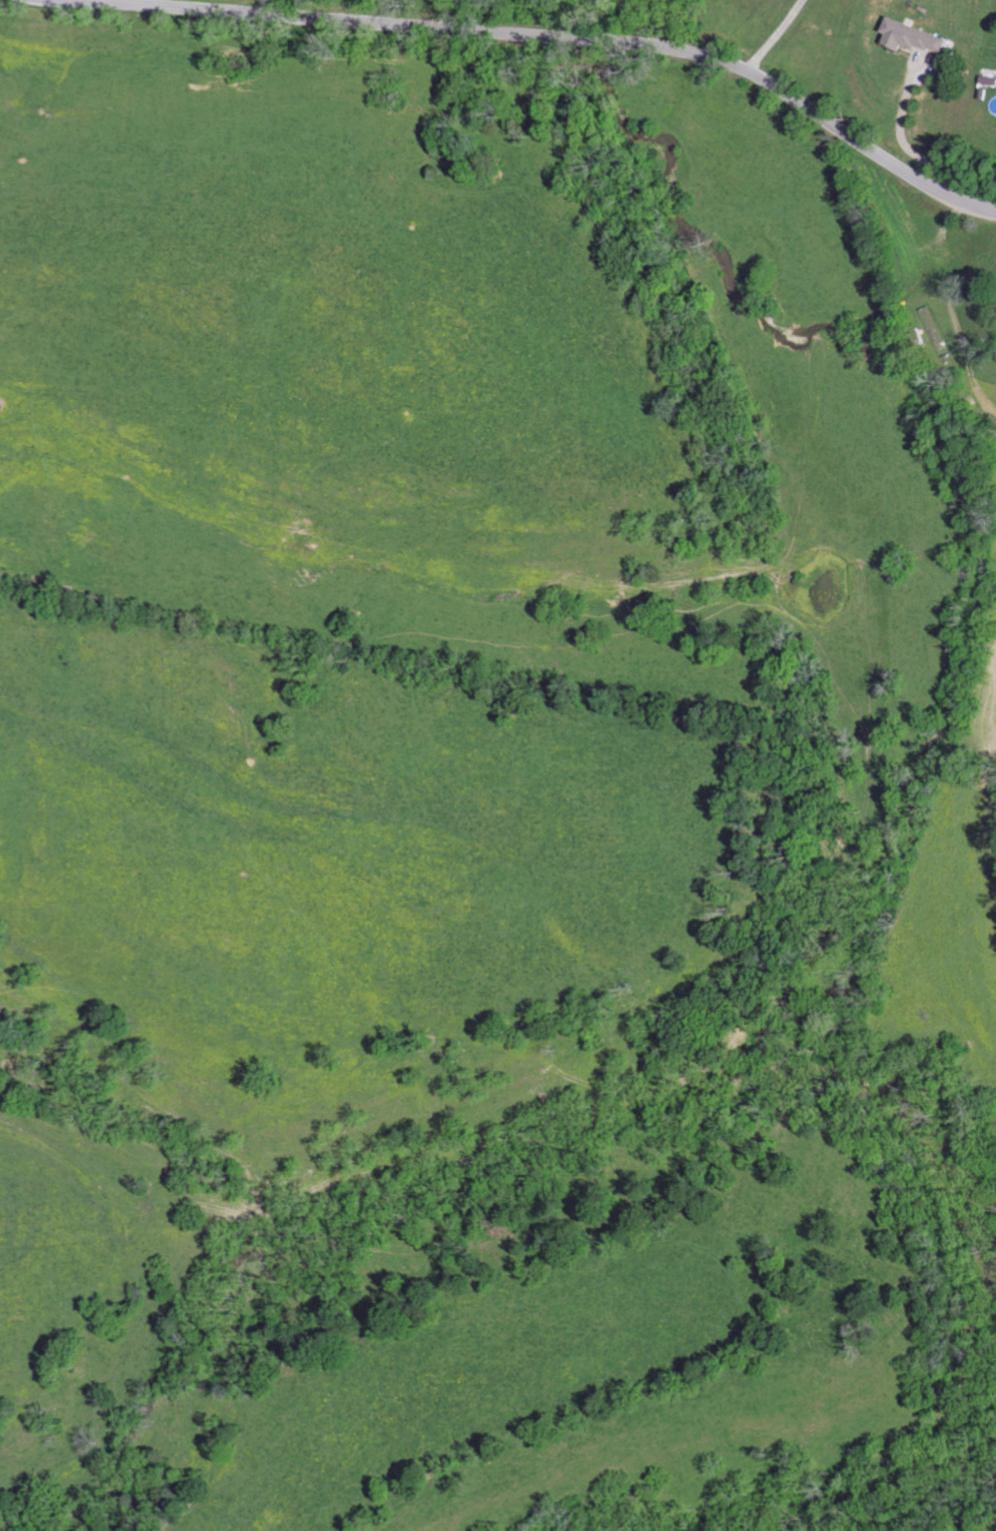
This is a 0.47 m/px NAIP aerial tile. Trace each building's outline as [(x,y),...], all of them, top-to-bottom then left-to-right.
[(890,45),(908,51),(910,44),(947,55),(952,37),(894,19),(890,33),(894,34),(890,45)] [(986,75),(986,84),(995,85),(995,76),(986,75)]
